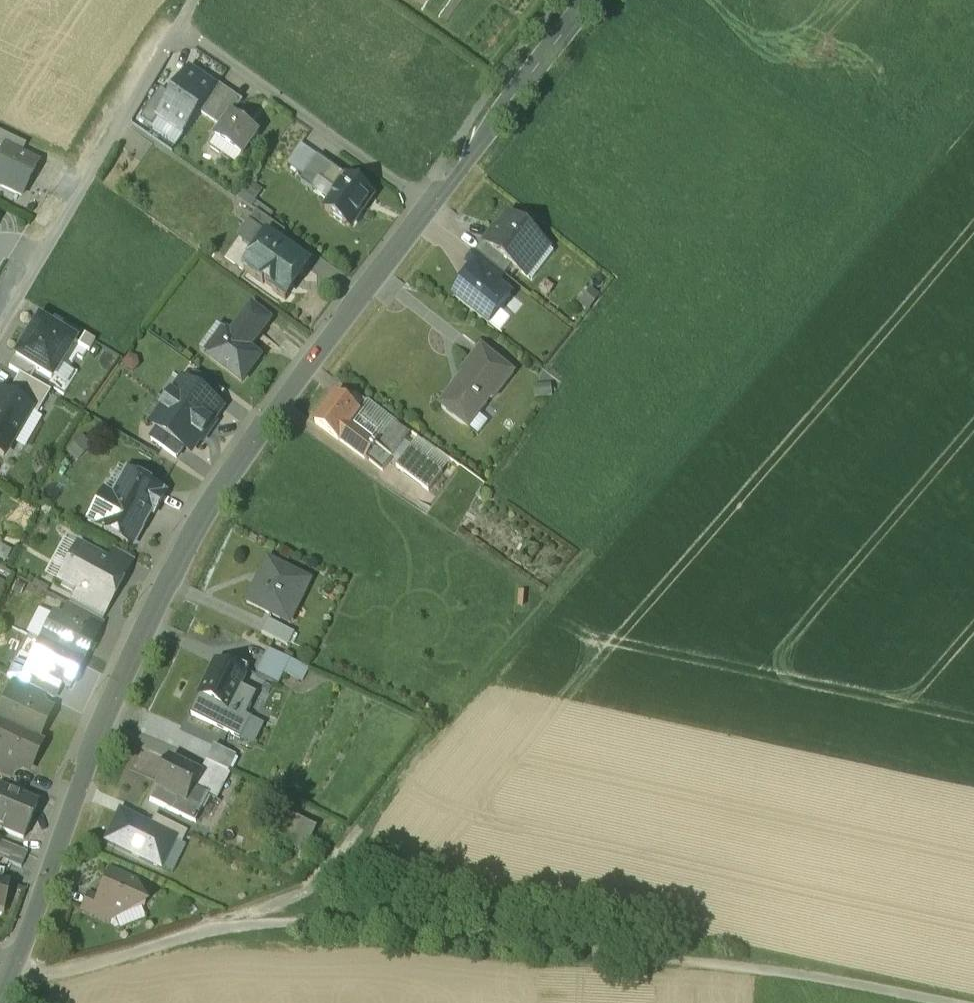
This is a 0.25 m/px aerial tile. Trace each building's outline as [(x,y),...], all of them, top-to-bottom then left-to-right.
[(201,113),(216,90),(191,72),(172,100),(158,120),(184,137),(201,113)] [(232,95),(220,86),(216,90),(201,113),(213,121),(232,95)] [(158,120),(172,100),(160,92),(141,120),(152,128),(158,120)] [(232,95),(213,121),(223,128),(232,116),(233,116),(243,102),(232,95)] [(233,116),(232,116),(223,128),(215,139),(241,157),(258,134),(233,116)] [(19,157),(25,146),(0,133),(0,148),(19,157)] [(241,157),(215,139),(210,147),(235,165),(241,157)] [(301,181),(318,156),(299,143),(282,169),(301,181)] [(0,155),(0,186),(21,196),(36,165),(19,157),(3,150),(0,155)] [(330,165),(318,156),(301,181),(313,189),(320,179),(330,165)] [(347,176),(330,165),(320,179),(336,191),(347,176)] [(373,195),(347,176),(336,191),(324,208),(350,226),(373,195)] [(248,207),(253,200),(261,187),(247,178),(235,198),(248,207)] [(270,212),(253,200),(248,207),(256,211),(266,218),(270,212)] [(265,218),(256,211),(247,223),(266,236),(268,234),(278,242),(285,232),(265,218)] [(547,244),(508,214),(487,241),(486,242),(511,262),(525,272),(547,244)] [(266,236),(247,223),(237,238),(243,242),(250,248),(259,246),(266,236)] [(278,242),(268,234),(266,236),(259,246),(250,248),(252,257),(244,269),(263,282),(264,280),(273,286),(271,288),(285,298),(309,263),(293,252),(292,253),(286,249),(287,248),(278,242)] [(511,262),(486,242),(487,241),(483,238),(475,249),(503,271),(511,262)] [(243,242),(231,260),(244,269),(252,257),(250,248),(243,242)] [(503,271),(475,249),(467,260),(474,266),(476,265),(496,281),(503,271)] [(496,281),(476,265),(474,266),(454,293),(488,319),(510,291),(496,281)] [(252,306),(230,334),(226,331),(207,356),(241,381),(260,356),(249,348),(270,319),(252,306)] [(59,333),(38,320),(16,358),(35,370),(51,379),(74,342),(59,333)] [(59,333),(74,342),(89,351),(95,341),(65,323),(59,333)] [(513,369),(481,345),(461,372),(464,374),(441,405),(467,425),(490,395),(492,396),(513,369)] [(35,370),(16,358),(9,368),(19,375),(29,380),(35,370)] [(223,391),(196,372),(189,383),(215,402),(223,391)] [(19,375),(6,397),(30,410),(37,415),(50,392),(29,380),(19,375)] [(182,378),(167,400),(206,428),(221,406),(215,402),(189,383),(182,378)] [(551,383),(533,384),(534,396),(551,395),(551,383)] [(358,409),(335,392),(314,419),(337,436),(338,436),(349,422),(358,409)] [(4,456),(30,410),(6,397),(0,393),(0,454),(4,456)] [(408,432),(391,420),(393,416),(366,397),(361,405),(380,419),(374,427),(381,432),(374,441),(391,455),(408,432)] [(206,428),(167,400),(151,422),(158,427),(184,445),(190,450),(206,428)] [(374,441),(349,422),(338,436),(363,455),(364,454),(374,441)] [(184,445),(158,427),(150,438),(176,456),(184,445)] [(67,449),(76,457),(88,445),(79,437),(67,449)] [(391,455),(374,441),(364,454),(381,467),(391,455)] [(442,469),(410,445),(397,462),(428,486),(442,469)] [(131,472),(114,504),(100,496),(87,520),(127,542),(140,519),(144,521),(149,511),(152,513),(165,491),(131,472)] [(476,495),(483,499),(488,490),(481,486),(476,495)] [(106,561),(77,546),(58,581),(76,590),(102,604),(102,603),(108,607),(126,573),(120,569),(121,569),(106,561)] [(134,559),(113,548),(106,561),(121,569),(120,569),(126,573),(134,559)] [(311,578),(268,557),(246,601),(280,617),(288,600),(297,605),(311,578)] [(102,604),(76,590),(69,604),(101,620),(108,607),(102,603),(102,604)] [(101,620),(69,604),(61,620),(93,636),(101,620)] [(61,620),(52,615),(39,640),(82,662),(95,637),(93,636),(61,620)] [(294,631),(268,618),(261,632),(287,645),(294,631)] [(82,662),(39,640),(27,665),(61,683),(69,687),(82,662)] [(309,667),(269,648),(263,659),(284,673),(302,681),(309,667)] [(27,665),(14,659),(6,675),(14,679),(20,682),(28,666),(27,665)] [(284,673),(263,659),(256,673),(272,680),(278,684),(284,673)] [(230,670),(216,663),(201,694),(201,695),(227,707),(238,684),(247,667),(234,661),(230,670)] [(61,683),(28,666),(20,682),(43,694),(53,698),(61,683)] [(20,682),(14,679),(8,692),(37,706),(40,700),(43,694),(20,682)] [(227,707),(201,695),(192,713),(227,730),(236,712),(244,716),(255,693),(238,684),(227,707)] [(8,692),(3,704),(5,709),(0,720),(0,724),(3,726),(3,725),(37,740),(36,739),(47,715),(45,709),(37,706),(8,692)] [(236,712),(227,730),(241,737),(250,719),(244,716),(236,712)] [(3,725),(3,726),(0,732),(0,759),(16,766),(23,769),(30,767),(39,746),(37,740),(3,725)] [(206,761),(228,771),(235,757),(213,746),(206,761)] [(201,772),(170,757),(155,787),(187,802),(194,788),(201,772)] [(0,759),(0,775),(10,779),(16,766),(0,759)] [(228,771),(206,761),(201,772),(222,783),(228,771)] [(222,783),(201,772),(194,788),(209,795),(215,798),(222,783)] [(187,802),(155,787),(149,800),(195,822),(209,795),(194,788),(187,802)] [(0,789),(0,829),(23,838),(37,804),(0,789)] [(106,841),(160,867),(174,838),(149,827),(119,813),(106,841)] [(155,815),(149,827),(174,838),(182,842),(187,830),(155,815)] [(320,826),(295,816),(285,841),(310,851),(320,826)] [(1,842),(0,844),(0,859),(20,867),(26,852),(1,842)] [(135,883),(109,872),(97,898),(88,894),(88,895),(109,905),(114,917),(144,905),(135,883)] [(109,905),(88,895),(82,909),(107,920),(114,917),(109,905)]
